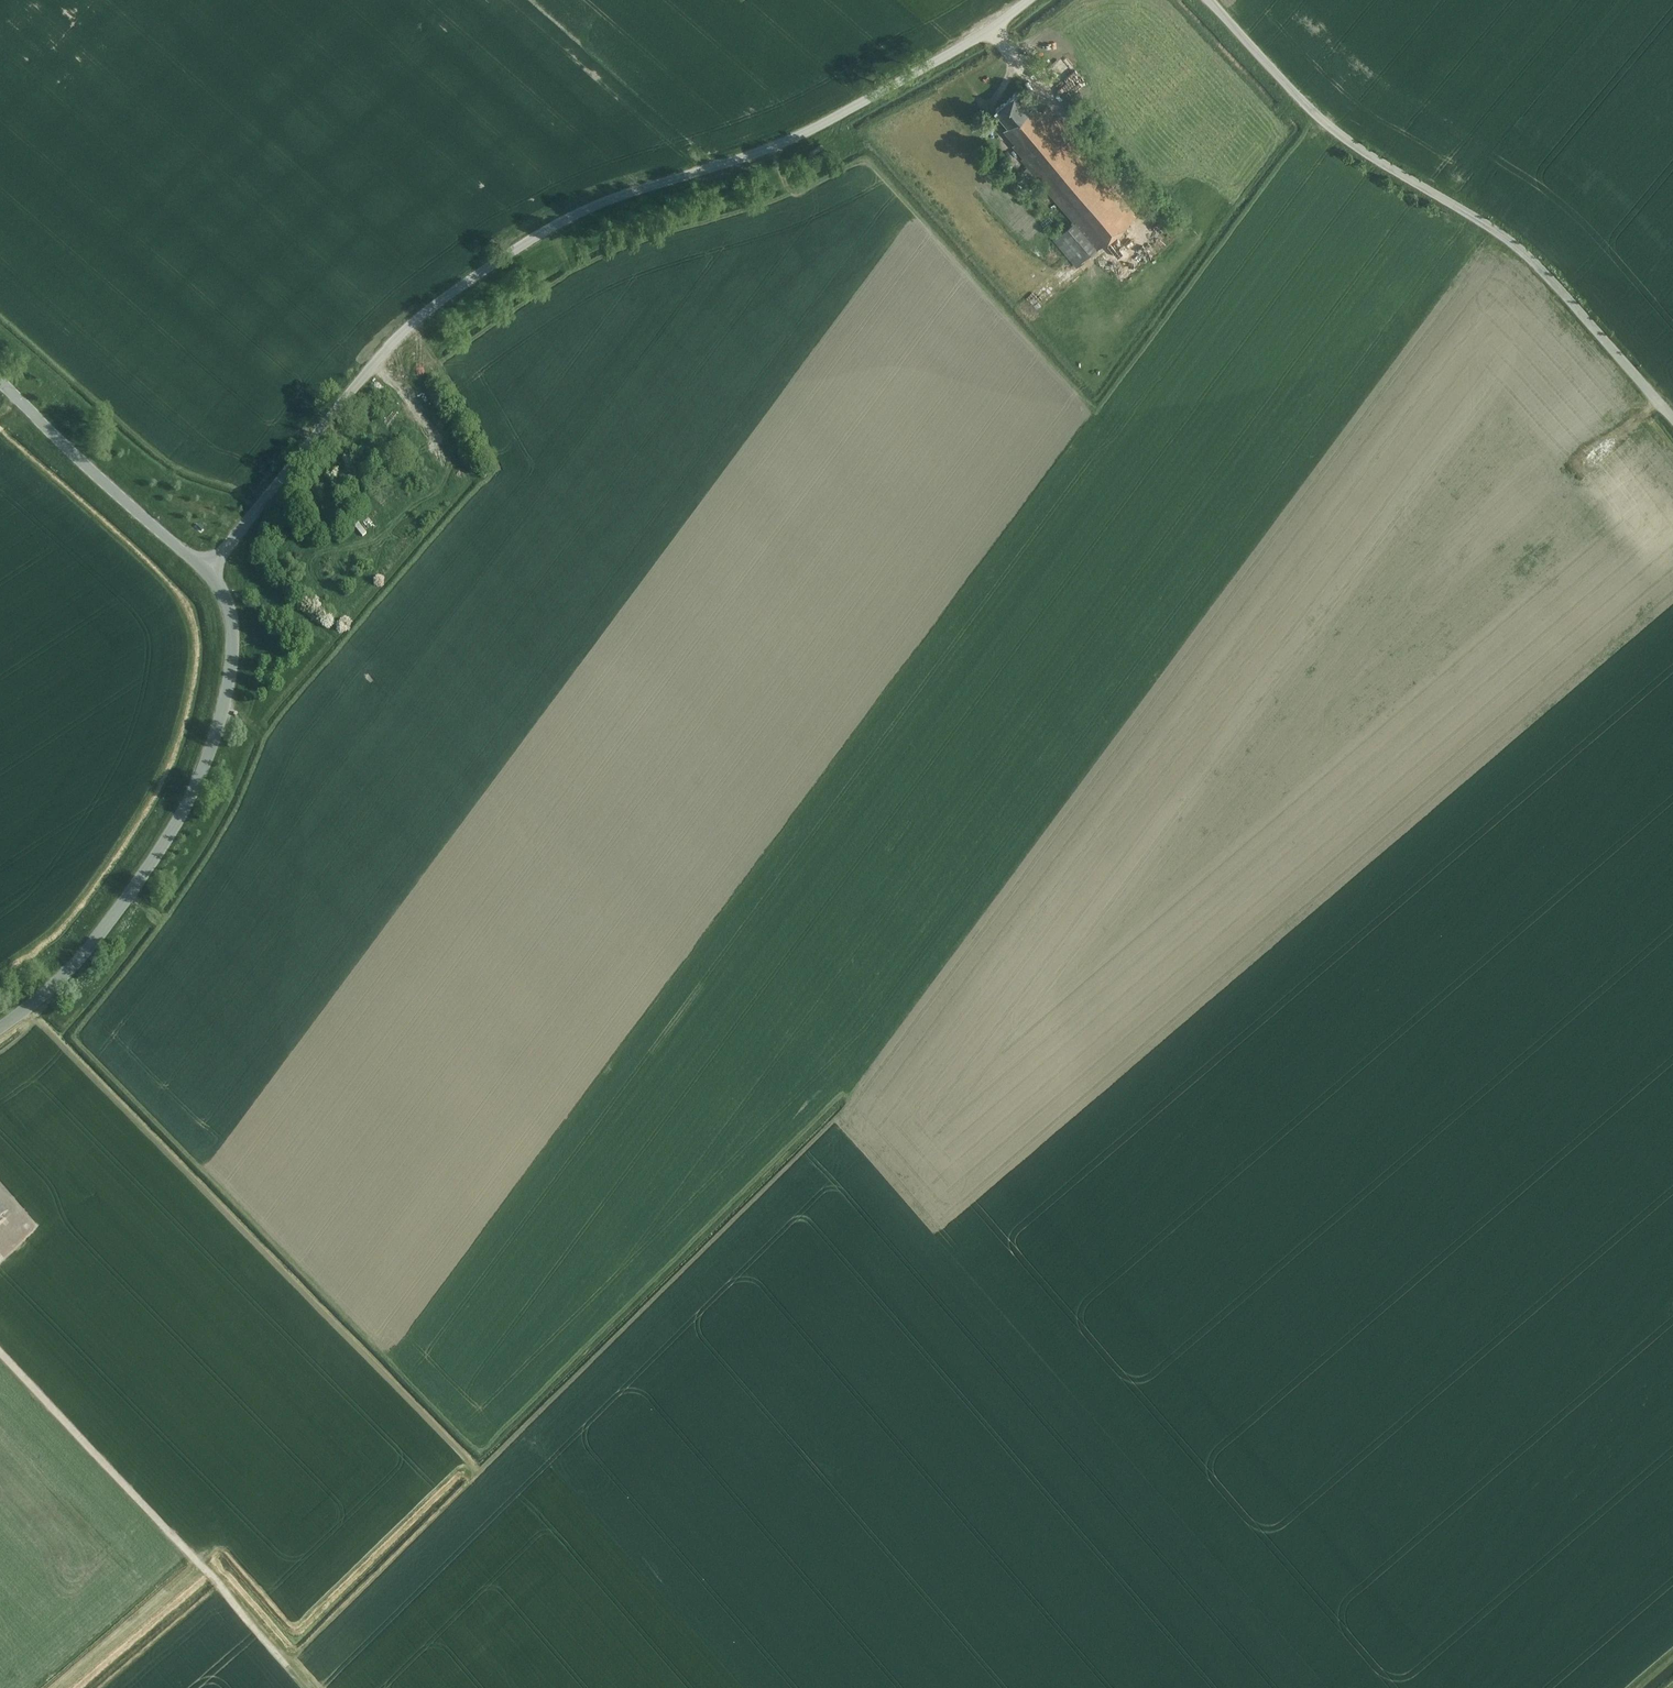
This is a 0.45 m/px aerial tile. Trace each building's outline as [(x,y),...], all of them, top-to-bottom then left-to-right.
[(972,28),(985,21),(982,15),(969,23),(972,28)] [(1075,221),(1088,236),(1097,248),(1137,215),(1046,108),(1043,110),(1032,106),(1030,108),(1017,92),(996,110),(1009,125),(1004,129),(1015,143),(1013,145),(1024,157),(1022,159),(1075,221)] [(1088,236),(1075,221),(1054,239),(1077,268),(1098,250),(1097,248),(1088,236)]
